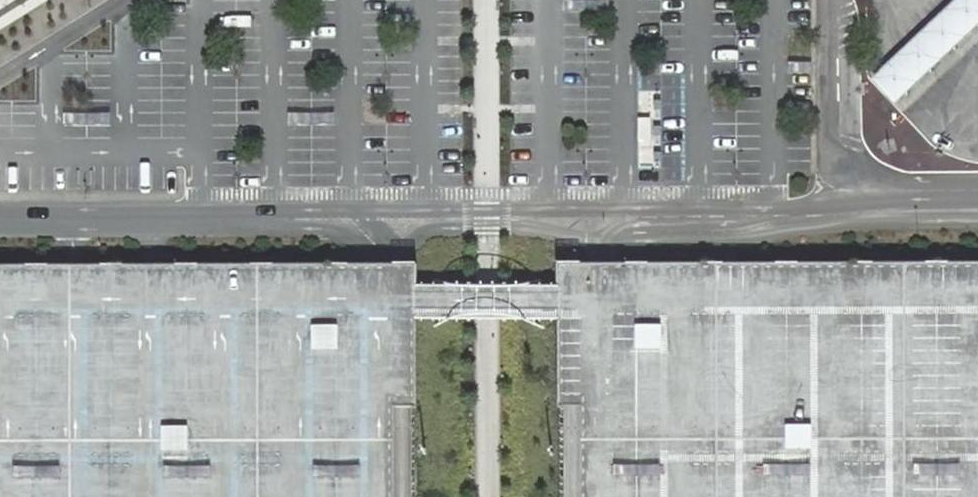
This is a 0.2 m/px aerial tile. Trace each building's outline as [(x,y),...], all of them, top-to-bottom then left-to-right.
[(872,79),(896,106),(966,40),(977,29),(977,0),(956,0),(943,12),(872,79)] [(561,261),(561,284),(561,299),(561,315),(561,496),(977,496),(977,261),(603,261),(561,261)] [(416,316),(415,299),(415,283),(415,265),(401,267),(374,266),(148,265),(77,265),(0,265),(0,496),(416,496),(416,316)] [(561,284),(415,283),(415,299),(416,316),(561,315),(561,299),(561,284)]
